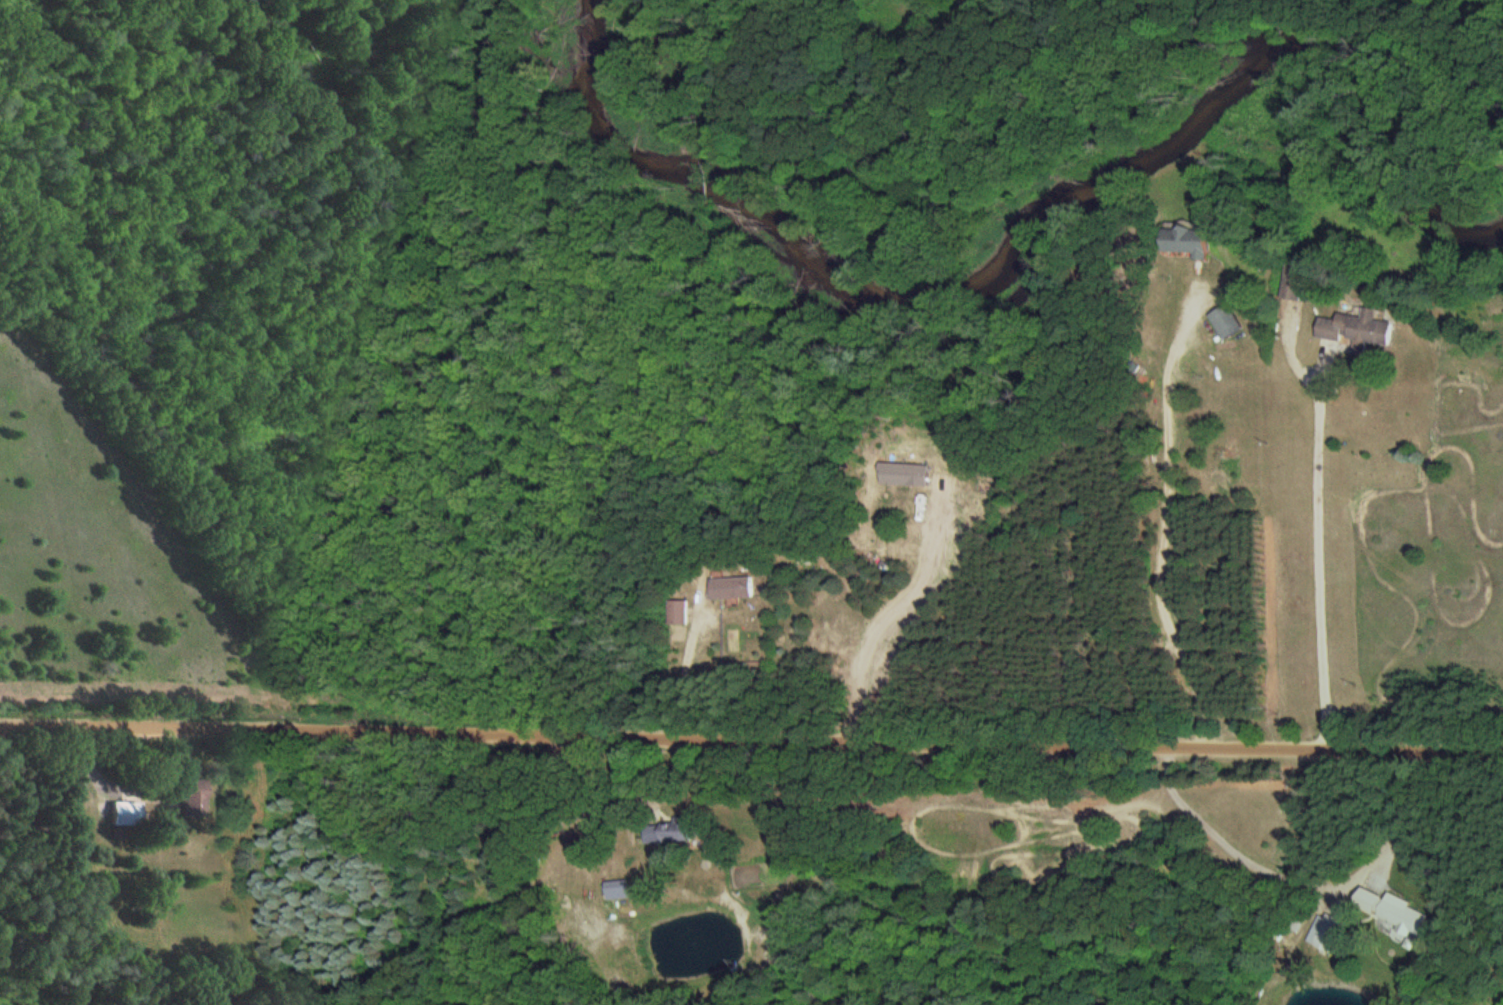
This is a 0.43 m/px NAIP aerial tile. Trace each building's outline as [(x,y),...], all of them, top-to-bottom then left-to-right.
[(1161,252),(1194,253),(1194,260),(1205,261),(1206,228),(1161,228),(1161,252)] [(1242,328),(1227,303),(1208,315),(1223,340),(1242,328)] [(1388,345),(1392,322),(1375,319),(1376,309),(1363,307),(1361,317),(1337,313),(1336,320),(1318,318),(1315,336),(1354,342),(1352,351),(1364,353),(1366,341),(1388,345)] [(710,579),(710,599),(752,598),(752,577),(710,579)] [(667,625),(686,625),(686,600),(667,600),(667,625)] [(197,779),(160,779),(160,800),(173,800),(173,817),(197,817),(197,779)] [(132,826),(132,802),(104,802),(104,826),(132,826)] [(644,823),(644,842),(691,842),(691,823),(644,823)] [(1399,926),(1397,931),(1418,940),(1430,913),(1388,894),(1386,898),(1361,887),(1352,906),(1399,926)] [(1312,944),(1333,954),(1348,922),(1326,912),(1312,944)]
